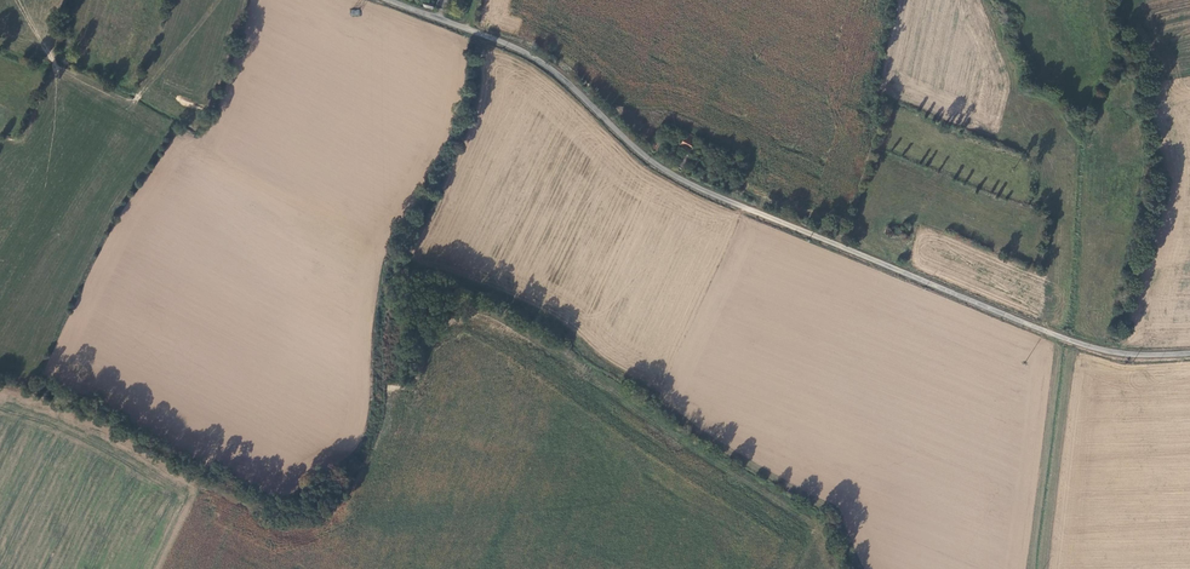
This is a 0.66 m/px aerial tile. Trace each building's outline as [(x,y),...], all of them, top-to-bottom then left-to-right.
[(424,1),(422,7),(433,10),(435,4),(424,1)] [(679,128),(670,123),(666,128),(676,133),(679,128)] [(690,151),(697,138),(686,132),(679,145),(690,151)] [(664,143),(658,139),(649,148),(655,153),(664,143)] [(684,170),(690,157),(684,154),(678,167),(684,170)]
